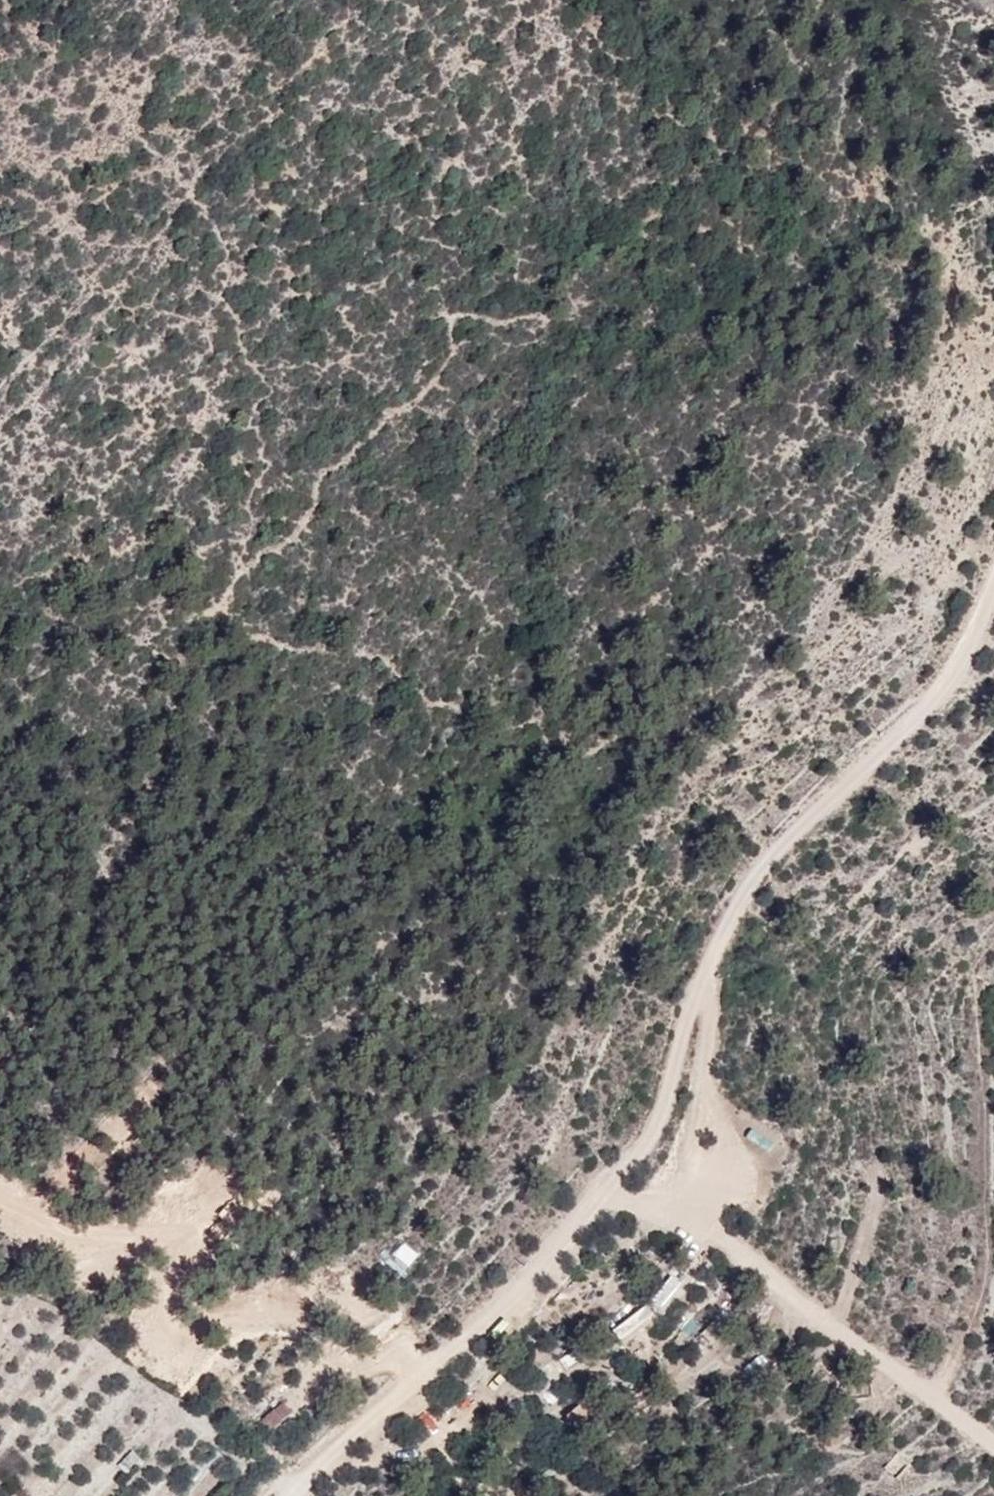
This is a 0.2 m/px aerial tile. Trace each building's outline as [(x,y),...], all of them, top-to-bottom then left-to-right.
[(624,1342),(656,1319),(649,1309),(616,1331),(624,1342)]
